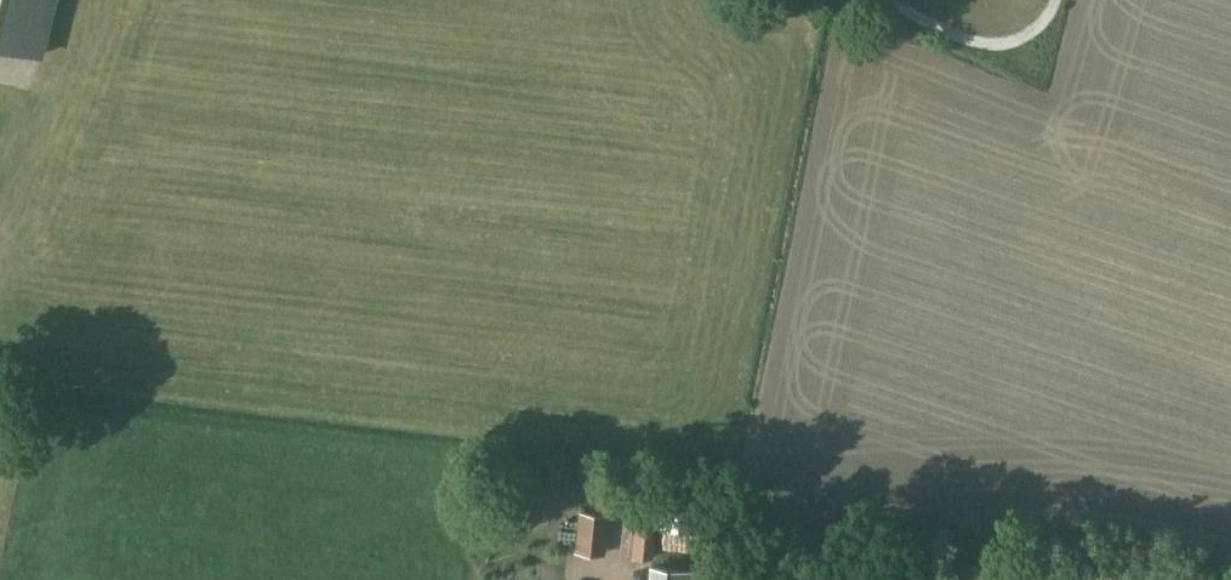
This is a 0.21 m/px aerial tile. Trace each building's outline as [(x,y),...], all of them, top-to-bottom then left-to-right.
[(37,54),(49,0),(0,0),(0,46),(37,54)] [(580,512),(577,538),(604,540),(607,514),(580,512)] [(654,528),(634,526),(631,556),(652,557),(654,528)] [(590,559),(588,569),(618,573),(619,563),(590,559)] [(650,579),(698,579),(699,571),(651,567),(650,579)]
